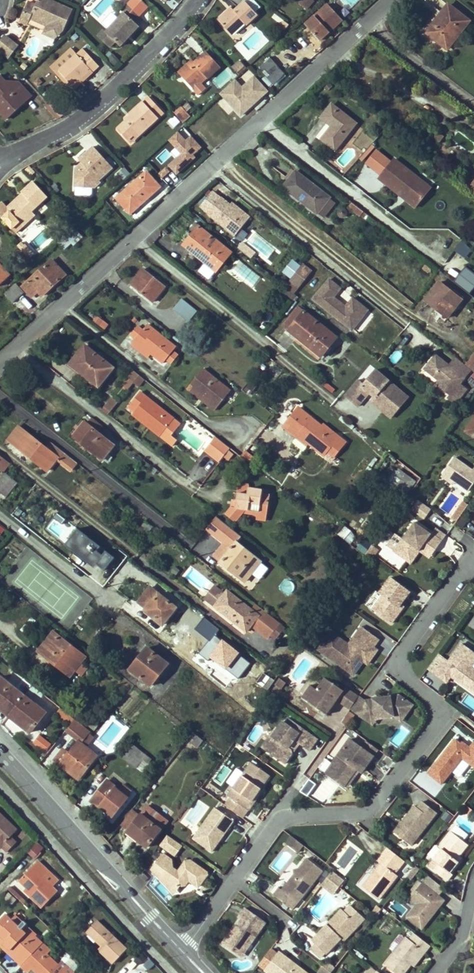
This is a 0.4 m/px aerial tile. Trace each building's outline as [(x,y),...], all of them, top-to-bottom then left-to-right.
[(28,25),(28,24),(45,31),(43,34),(55,39),(64,31),(72,10),(49,0),(38,0),(36,5),(28,2),(20,21),(28,25)] [(305,6),(308,10),(315,2),(313,0),(312,0),(305,6)] [(235,11),(231,14),(229,12),(219,21),(233,36),(246,23),(248,25),(258,15),(245,1),(235,11)] [(115,41),(120,46),(139,26),(134,22),(139,16),(128,4),(122,11),(124,13),(106,32),(104,30),(98,36),(110,47),(115,41)] [(320,40),(343,21),(328,5),(306,25),(320,40)] [(441,15),(445,17),(430,37),(448,50),(470,22),(448,5),(441,15)] [(445,17),(441,15),(426,34),(430,37),(445,17)] [(0,43),(0,51),(7,59),(17,46),(4,37),(0,43)] [(17,46),(7,59),(9,61),(19,47),(17,46)] [(83,48),(76,54),(58,70),(73,86),(91,70),(93,72),(100,66),(88,53),(83,48)] [(191,66),(188,63),(178,72),(190,86),(197,80),(200,84),(206,78),(208,79),(220,67),(206,52),(195,62),(191,66)] [(258,67),(273,84),(284,74),(269,58),(258,67)] [(232,68),(238,74),(244,68),(238,62),(232,68)] [(225,68),(212,80),(219,88),(232,76),(225,68)] [(240,78),(244,82),(251,75),(247,71),(240,78)] [(12,89),(7,83),(0,75),(0,112),(6,119),(31,96),(19,83),(12,89)] [(197,80),(190,86),(195,91),(201,85),(200,84),(197,80)] [(329,80),(323,88),(326,91),(332,83),(329,80)] [(131,118),(127,122),(118,130),(127,140),(134,135),(137,138),(164,113),(150,97),(129,116),(131,118)] [(47,103),(61,118),(63,116),(50,101),(47,103)] [(57,119),(61,118),(47,103),(44,106),(57,119)] [(320,118),(331,127),(321,140),(335,151),(356,124),(331,105),(320,118)] [(174,113),(185,125),(193,119),(181,106),(174,113)] [(127,140),(130,143),(137,138),(134,135),(127,140)] [(161,159),(169,167),(189,150),(176,136),(159,152),(164,156),(161,159)] [(84,167),(81,170),(75,169),(73,188),(93,189),(100,183),(98,181),(112,168),(93,148),(78,161),(81,164),(84,167)] [(390,183),(408,197),(405,200),(415,207),(430,188),(394,160),(379,179),(388,186),(390,183)] [(31,176),(35,173),(29,166),(25,170),(31,176)] [(283,188),(317,215),(330,198),(295,171),(283,188)] [(117,199),(130,213),(160,186),(147,172),(117,199)] [(28,222),(35,216),(32,212),(47,198),(33,183),(18,198),(19,198),(7,210),(0,203),(0,218),(12,231),(25,219),(28,222)] [(390,183),(388,186),(405,200),(408,197),(390,183)] [(250,217),(243,212),(240,215),(229,206),(219,198),(219,199),(211,192),(199,207),(206,214),(206,215),(233,237),(250,217)] [(323,219),(336,203),(330,198),(317,215),(323,219)] [(240,215),(243,212),(231,203),(229,206),(240,215)] [(359,217),(362,212),(352,204),(348,208),(359,217)] [(12,231),(15,235),(28,222),(25,219),(12,231)] [(183,245),(216,272),(231,253),(195,223),(189,229),(193,233),(183,245)] [(72,242),(74,244),(82,237),(75,228),(59,242),(65,249),(72,242)] [(461,240),(454,250),(465,258),(472,249),(461,240)] [(21,243),(17,246),(30,259),(34,255),(25,245),(24,246),(21,243)] [(240,250),(251,258),(255,252),(244,244),(240,250)] [(237,258),(227,271),(252,291),(263,278),(237,258)] [(38,291),(42,296),(65,275),(51,260),(22,287),(31,297),(38,291)] [(300,267),(292,260),(285,270),(293,276),(300,267)] [(310,271),(302,264),(300,267),(293,276),(289,280),(298,286),(310,271)] [(9,276),(0,266),(0,284),(9,276)] [(469,293),(473,287),(473,273),(465,267),(453,282),(469,293)] [(165,286),(144,269),(131,286),(152,302),(165,286)] [(293,293),(298,286),(289,280),(285,286),(286,288),(293,293)] [(342,290),(330,280),(314,300),(354,331),(370,311),(355,299),(347,308),(335,299),(342,290)] [(424,300),(438,311),(440,309),(449,317),(462,300),(439,282),(424,300)] [(4,293),(13,302),(23,292),(15,283),(4,293)] [(284,292),(294,299),(296,296),(293,293),(286,288),(284,292)] [(196,312),(181,299),(173,309),(188,321),(196,312)] [(337,338),(298,307),(283,326),(321,357),(337,338)] [(438,311),(448,318),(449,317),(440,309),(438,311)] [(104,330),(108,324),(98,315),(93,321),(104,330)] [(151,335),(154,330),(148,325),(144,329),(151,335)] [(164,363),(176,347),(154,330),(151,335),(144,329),(132,344),(139,350),(142,346),(152,354),(164,363)] [(86,346),(71,365),(99,387),(114,369),(86,346)] [(139,350),(148,358),(152,354),(142,346),(139,350)] [(459,386),(472,370),(466,366),(459,374),(448,365),(436,355),(424,370),(438,381),(436,384),(450,396),(447,400),(455,405),(466,391),(459,386)] [(459,374),(466,366),(455,357),(448,365),(459,374)] [(359,378),(363,381),(374,368),(370,365),(359,378)] [(212,399),(208,404),(216,410),(231,390),(203,368),(190,385),(201,393),(202,392),(212,399)] [(134,383),(140,376),(134,371),(129,379),(134,383)] [(364,385),(358,380),(345,396),(358,407),(371,392),(375,395),(373,398),(388,410),(402,392),(376,371),(364,385)] [(139,387),(144,380),(140,376),(134,383),(139,387)] [(122,387),(127,391),(134,383),(129,379),(122,387)] [(201,393),(190,385),(188,388),(208,404),(212,399),(202,392),(201,393)] [(181,424),(174,419),(160,408),(158,411),(145,401),(147,398),(141,392),(131,404),(137,409),(133,414),(148,425),(150,422),(163,433),(161,436),(174,446),(178,440),(172,435),(181,424)] [(390,418),(408,397),(402,392),(388,410),(373,398),(371,401),(390,418)] [(102,409),(109,415),(119,401),(113,397),(102,409)] [(158,411),(160,408),(147,398),(145,401),(158,411)] [(294,414),(286,425),(299,435),(310,444),(326,457),(339,440),(311,418),(307,424),(294,414)] [(98,432),(103,426),(91,416),(86,423),(85,422),(73,437),(102,459),(114,445),(98,432)] [(148,425),(161,436),(163,433),(150,422),(148,425)] [(297,438),(299,435),(286,425),(284,427),(297,438)] [(72,470),(77,463),(51,442),(46,447),(19,426),(8,439),(47,470),(57,458),(72,470)] [(308,446),(310,444),(299,435),(297,438),(308,446)] [(220,461),(221,461),(224,457),(229,451),(231,449),(216,437),(205,449),(220,461)] [(423,448),(415,441),(408,450),(416,456),(423,448)] [(233,454),(229,451),(224,457),(227,460),(233,454)] [(246,452),(241,457),(254,467),(258,462),(246,452)] [(473,484),(473,469),(473,470),(455,458),(444,473),(455,481),(469,491),(473,484)] [(4,473),(0,479),(0,492),(7,497),(18,484),(4,473)] [(455,481),(444,473),(442,476),(453,485),(455,481)] [(412,480),(406,475),(393,493),(399,497),(412,480)] [(248,494),(249,489),(249,485),(240,484),(238,493),(248,494)] [(262,494),(262,491),(249,489),(248,494),(238,493),(237,502),(236,509),(231,509),(226,515),(236,523),(244,514),(245,511),(267,514),(270,495),(262,494)] [(431,510),(418,500),(417,502),(430,512),(431,510)] [(461,501),(450,520),(462,527),(473,508),(461,501)] [(430,512),(417,502),(412,509),(425,519),(430,512)] [(412,509),(403,504),(399,510),(407,516),(412,509)] [(257,520),(266,521),(267,514),(245,511),(244,514),(257,516),(257,520)] [(104,571),(114,558),(58,514),(46,530),(94,567),(95,565),(104,571)] [(237,542),(241,536),(216,516),(206,529),(224,543),(214,557),(245,581),(260,561),(237,542)] [(433,534),(415,521),(403,538),(395,551),(409,561),(420,545),(433,555),(443,541),(433,534)] [(344,525),(337,534),(345,540),(351,530),(344,525)] [(447,534),(437,527),(433,534),(443,541),(447,534)] [(387,545),(395,551),(403,538),(396,533),(387,545)] [(365,554),(371,544),(361,538),(355,549),(365,554)] [(431,557),(433,555),(420,545),(409,561),(412,563),(420,550),(431,557)] [(374,555),(369,551),(366,556),(368,558),(371,560),(374,555)] [(372,610),(391,625),(401,611),(398,609),(410,593),(391,579),(379,595),(382,597),(372,610)] [(205,599),(215,607),(225,594),(215,586),(205,599)] [(150,588),(138,603),(147,609),(152,613),(153,612),(157,615),(154,619),(163,625),(176,608),(150,588)] [(270,635),(280,623),(257,605),(253,610),(227,590),(225,594),(215,607),(246,632),(252,625),(268,638),(270,635)] [(147,609),(145,611),(154,619),(157,615),(153,612),(152,613),(147,609)] [(286,628),(280,623),(270,635),(276,640),(286,628)] [(353,649),(366,631),(361,627),(348,645),(353,649)] [(334,636),(322,654),(353,675),(362,662),(373,647),(378,639),(366,631),(353,649),(348,645),(334,636)] [(39,651),(57,666),(60,662),(73,672),(85,657),(54,632),(39,651)] [(322,654),(334,636),(330,633),(318,650),(322,654)] [(461,643),(448,661),(444,658),(433,672),(446,681),(450,675),(473,693),(473,669),(470,666),(473,660),(473,653),(461,643)] [(373,647),(362,662),(367,665),(377,650),(373,647)] [(168,665),(147,648),(140,657),(143,659),(133,672),(151,686),(168,665)] [(140,657),(130,670),(133,672),(143,659),(140,657)] [(57,666),(70,676),(73,672),(60,662),(57,666)] [(266,667),(263,672),(275,680),(278,676),(266,667)] [(256,682),(268,690),(275,680),(263,672),(256,682)] [(11,713),(25,695),(1,677),(0,678),(0,708),(9,715),(11,713)] [(285,683),(279,678),(274,685),(280,689),(285,683)] [(350,709),(358,697),(345,688),(343,691),(325,678),(316,690),(308,702),(328,716),(338,702),(349,710),(350,709)] [(41,698),(44,694),(32,685),(27,692),(32,696),(34,693),(41,698)] [(302,698),(308,702),(316,690),(310,686),(302,698)] [(46,712),(25,695),(11,713),(9,715),(31,732),(46,712)] [(365,701),(358,697),(350,709),(362,717),(365,714),(368,716),(377,716),(378,720),(396,716),(406,701),(398,695),(365,701)] [(412,705),(406,701),(396,716),(402,720),(412,705)] [(72,724),(75,719),(61,708),(57,712),(72,724)] [(339,721),(346,727),(355,716),(349,710),(339,721)] [(365,714),(362,717),(373,725),(378,720),(377,716),(368,716),(365,714)] [(277,740),(269,753),(285,764),(292,754),(292,749),(289,747),(294,740),(309,751),(318,738),(288,718),(285,723),(283,722),(278,729),(276,727),(271,735),(277,740)] [(88,734),(91,731),(75,719),(72,724),(66,731),(77,740),(78,738),(83,740),(89,744),(93,738),(88,734)] [(198,747),(203,741),(193,734),(188,739),(198,747)] [(39,735),(35,741),(47,750),(51,745),(39,735)] [(277,740),(271,735),(262,748),(269,753),(277,740)] [(473,740),(468,747),(455,737),(425,772),(441,786),(451,774),(456,778),(468,764),(473,769),(473,740)] [(373,755),(349,739),(333,763),(337,766),(330,776),(344,785),(356,768),(360,770),(362,771),(373,755)] [(97,756),(79,742),(70,753),(61,765),(79,779),(97,756)] [(133,745),(124,757),(137,767),(143,759),(146,756),(133,745)] [(54,760),(61,765),(70,753),(64,748),(54,760)] [(232,772),(240,759),(231,753),(223,767),(232,772)] [(319,769),(326,772),(329,761),(323,759),(319,769)] [(270,775),(251,762),(228,796),(248,810),(252,803),(251,802),(270,775)] [(337,766),(333,763),(326,773),(330,776),(337,766)] [(348,788),(360,770),(356,768),(344,785),(348,788)] [(120,790),(107,780),(91,800),(112,818),(129,797),(127,795),(130,791),(123,786),(120,790)] [(437,812),(423,802),(418,808),(415,806),(394,832),(411,845),(437,812)] [(203,836),(199,843),(212,852),(234,821),(215,808),(198,833),(203,836)] [(0,847),(6,853),(16,843),(10,837),(16,830),(0,814),(0,843),(2,845),(0,847)] [(161,829),(141,814),(128,830),(140,840),(139,842),(146,847),(161,829)] [(128,830),(127,832),(139,842),(140,840),(128,830)] [(434,870),(440,875),(466,842),(451,832),(438,847),(441,849),(433,859),(438,863),(434,870)] [(203,836),(198,833),(194,839),(199,843),(203,836)] [(182,846),(167,835),(160,845),(175,855),(182,846)] [(296,841),(291,837),(288,841),(293,845),(296,841)] [(37,841),(27,851),(35,859),(45,849),(37,841)] [(297,853),(303,846),(296,841),(293,845),(288,841),(285,844),(297,853)] [(468,844),(466,842),(440,875),(447,880),(453,873),(450,871),(458,861),(455,859),(459,854),(468,844)] [(166,870),(161,878),(171,889),(179,888),(181,885),(182,886),(186,886),(189,881),(199,888),(208,874),(207,873),(191,861),(186,862),(179,872),(173,868),(172,860),(164,855),(157,864),(166,870)] [(381,864),(362,888),(378,900),(397,876),(394,874),(399,868),(383,855),(378,862),(381,864)] [(307,858),(302,864),(318,876),(323,871),(307,858)] [(33,893),(30,896),(42,907),(57,891),(42,876),(47,871),(38,861),(20,880),(27,887),(33,893)] [(157,864),(153,870),(161,878),(166,870),(157,864)] [(293,909),(318,876),(302,864),(299,869),(295,874),(283,890),(279,888),(274,895),(293,909)] [(332,872),(327,878),(339,888),(344,882),(332,872)] [(427,877),(422,884),(428,889),(434,883),(427,877)] [(339,888),(327,878),(322,886),(334,895),(339,888)] [(409,898),(417,905),(429,890),(428,889),(422,884),(421,883),(409,898)] [(434,883),(428,889),(429,890),(437,897),(443,889),(434,883)] [(27,887),(25,890),(30,896),(33,893),(27,887)] [(437,897),(429,890),(417,905),(406,919),(420,930),(443,901),(437,897)] [(5,898),(12,903),(16,899),(9,893),(5,898)] [(394,901),(390,907),(402,914),(405,908),(394,901)] [(232,934),(224,944),(236,952),(240,947),(246,952),(268,922),(247,907),(240,918),(243,920),(233,934),(232,934)] [(344,914),(360,927),(365,920),(350,907),(344,914)] [(331,930),(344,914),(341,912),(328,928),(331,930)] [(314,945),(329,957),(342,941),(346,943),(360,927),(344,914),(331,930),(328,928),(314,945)] [(8,952),(22,965),(41,945),(34,938),(20,925),(18,927),(11,920),(5,915),(0,920),(0,937),(2,938),(3,937),(7,940),(4,943),(10,950),(8,952)] [(16,915),(11,920),(18,927),(20,925),(34,938),(36,936),(37,935),(16,915)] [(99,950),(114,964),(128,949),(98,922),(88,932),(103,946),(99,950)] [(430,946),(415,933),(409,939),(407,938),(385,965),(395,972),(404,972),(411,964),(422,950),(425,952),(430,946)] [(34,938),(41,945),(43,944),(36,936),(34,938)] [(0,940),(0,944),(8,952),(10,950),(4,943),(7,940),(3,937),(2,938),(0,940)] [(43,944),(41,945),(22,965),(21,966),(28,972),(31,972),(33,970),(36,972),(66,972),(59,966),(47,954),(50,951),(43,944)] [(240,947),(236,952),(243,957),(246,952),(240,947)] [(422,950),(411,964),(414,966),(425,952),(422,950)] [(265,971),(268,972),(308,972),(300,967),(299,969),(296,967),(297,965),(280,951),(265,971)] [(19,968),(10,955),(1,961),(9,972),(12,972),(19,968)] [(66,972),(74,972),(62,962),(59,966),(66,972)] [(334,968),(327,962),(321,970),(324,972),(330,972),(334,968)]
